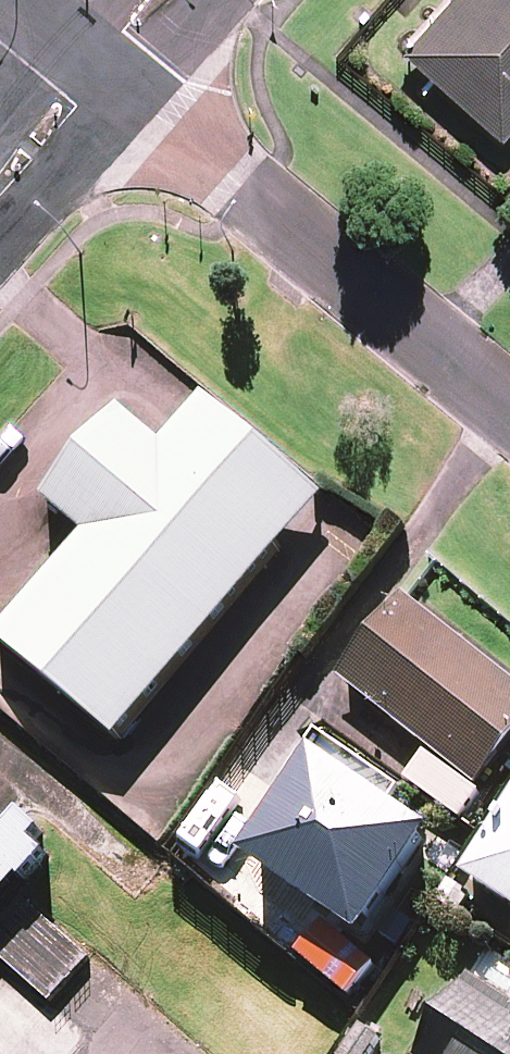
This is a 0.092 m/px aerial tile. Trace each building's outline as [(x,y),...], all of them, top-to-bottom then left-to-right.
[(398,50),(495,136),(509,119),(509,0),(443,0),(398,50)] [(199,397),(163,438),(123,404),(41,497),(81,532),(0,625),(0,646),(109,740),(318,500),(199,397)] [(402,599),(339,680),(429,751),(406,780),(451,815),(509,740),(509,685),(402,599)] [(430,832),(310,753),(240,860),(361,938),(430,832)] [(463,875),(509,905),(509,802),(463,875)] [(484,950),(418,1053),(509,1053),(509,967),(484,950)]
